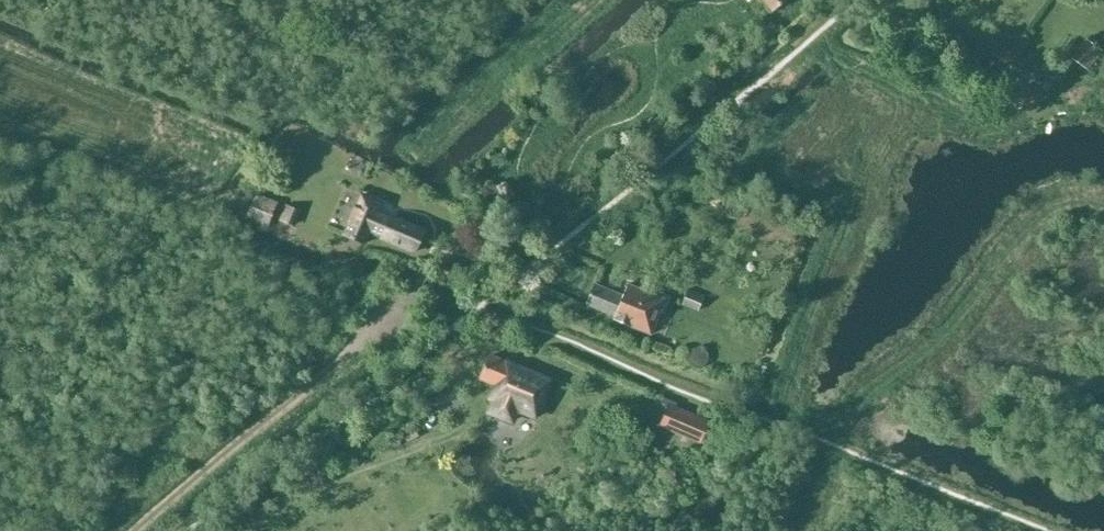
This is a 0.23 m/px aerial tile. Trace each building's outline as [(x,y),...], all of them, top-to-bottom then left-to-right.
[(771,11),(785,0),(762,0),(771,11)] [(1071,58),(1087,70),(1101,51),(1085,39),(1071,58)] [(279,203),(255,193),(244,219),(268,229),(279,203)] [(365,244),(370,232),(416,251),(424,230),(378,211),(382,203),(361,195),(344,236),(365,244)] [(279,221),(293,226),(298,211),(285,206),(279,221)] [(628,284),(623,296),(595,284),(587,304),(615,316),(614,319),(651,334),(665,299),(628,284)] [(687,290),(681,305),(697,311),(703,296),(687,290)] [(537,421),(553,379),(505,360),(504,361),(489,355),(479,380),(493,386),(487,401),(491,402),(486,414),(514,425),(518,414),(537,421)] [(710,422),(668,404),(659,426),(701,444),(710,422)]
